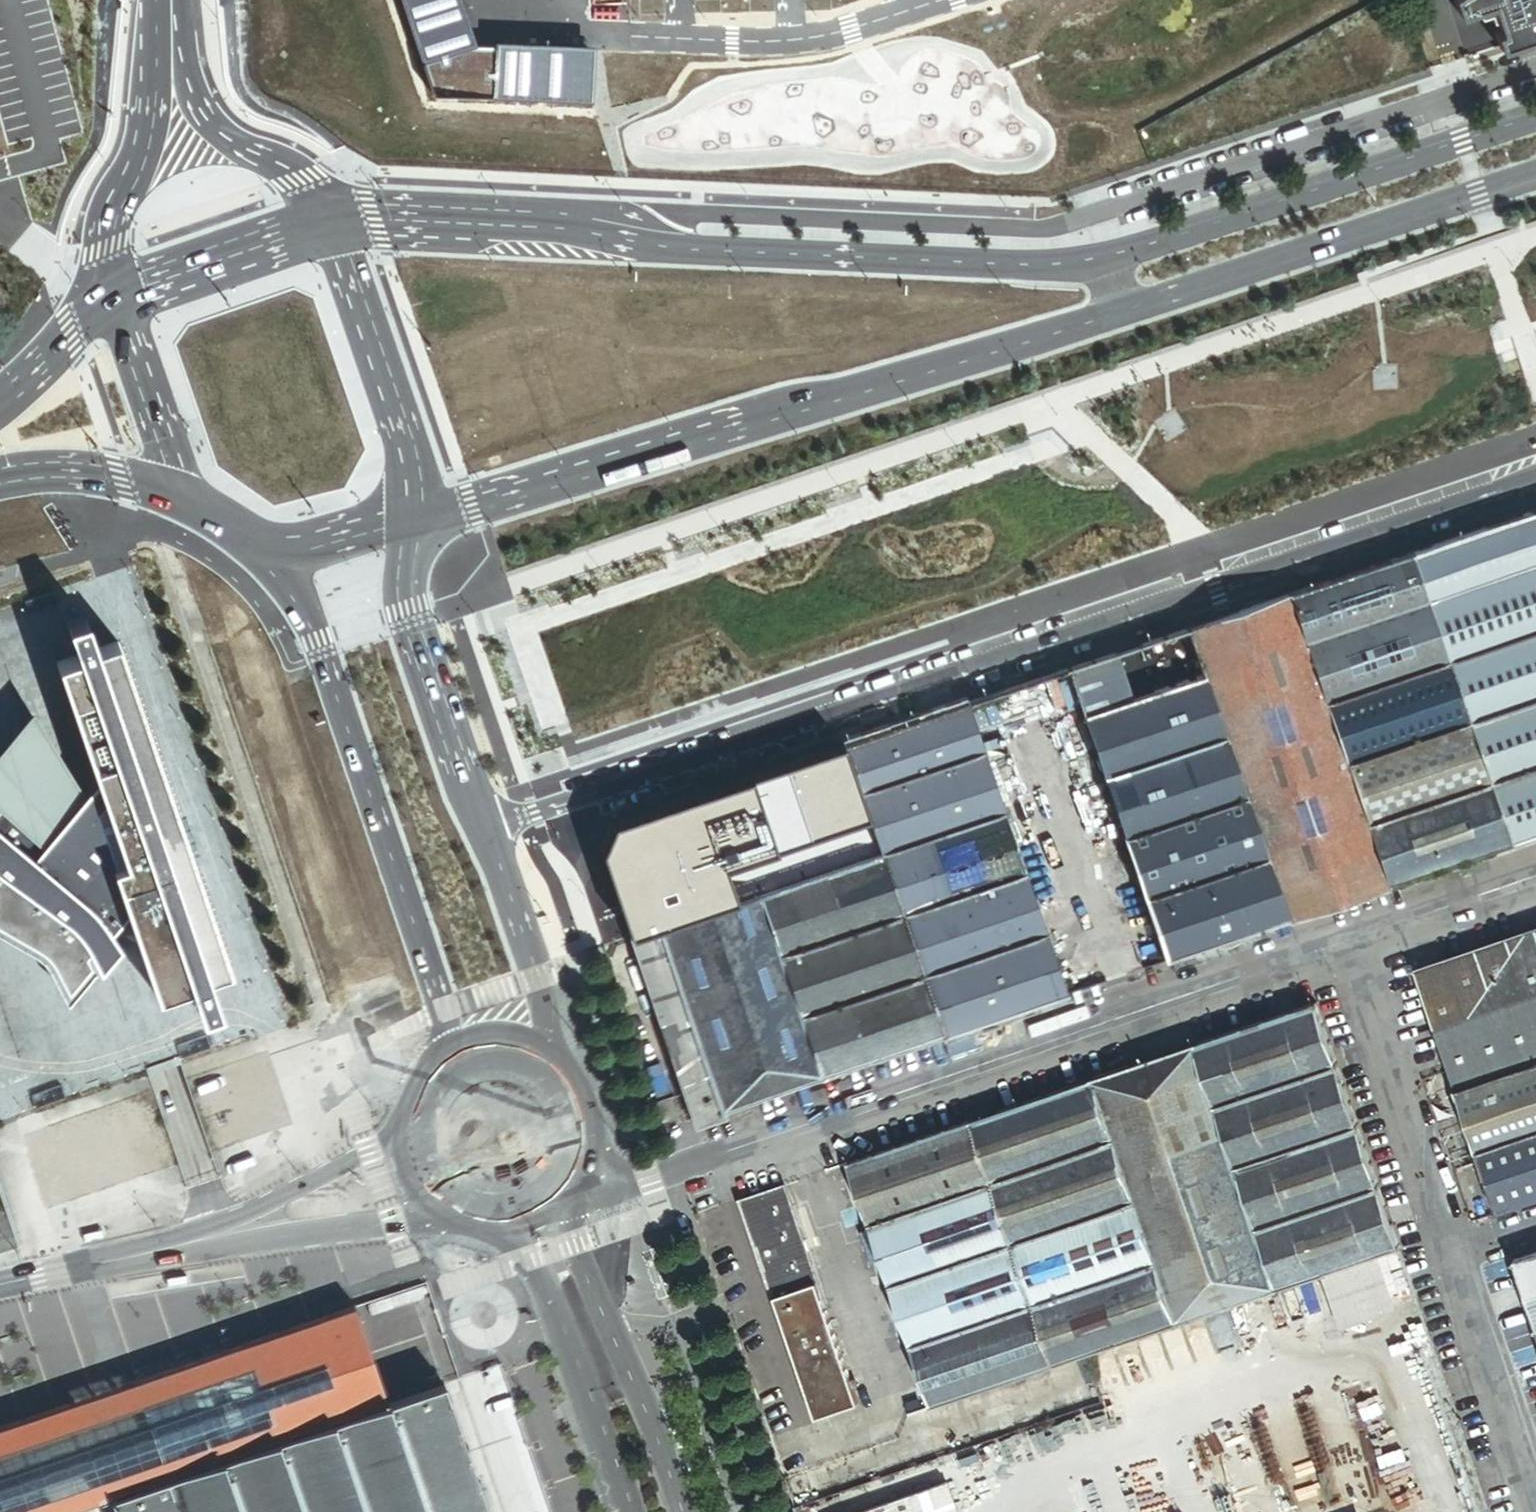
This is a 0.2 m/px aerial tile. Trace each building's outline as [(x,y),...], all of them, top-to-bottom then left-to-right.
[(471,46),(457,0),(400,0),(430,97),(591,102),(592,49),(471,46)] [(1452,15),(1484,4),(1494,33),(1489,34),(1493,50),(1535,35),(1535,0),(1448,0),(1452,15)] [(1413,554),(1429,601),(1535,564),(1535,515),(1535,513),(1413,554)] [(1413,554),(1289,597),(1311,661),(1325,703),(1449,661),(1413,554)] [(1429,601),(1449,661),(1535,631),(1535,564),(1429,601)] [(1289,597),(1192,630),(1207,675),(1227,735),(1248,795),(1269,856),(1290,919),(1308,913),(1387,885),(1366,824),(1346,763),(1325,703),(1311,661),(1305,643),(1289,597)] [(112,926),(132,904),(161,994),(191,984),(202,1016),(220,1010),(209,978),(230,971),(198,876),(209,873),(199,844),(189,848),(120,642),(97,650),(87,618),(68,624),(79,656),(58,663),(83,740),(100,779),(81,798),(68,775),(60,762),(33,715),(0,754),(0,805),(0,926),(37,948),(46,954),(53,964),(68,993),(93,963),(87,954),(90,951),(100,970),(120,944),(112,926)] [(1449,661),(1470,721),(1535,698),(1535,631),(1449,661)] [(1470,721),(1449,661),(1325,703),(1346,763),(1470,721)] [(1068,669),(1072,681),(1093,673),(1089,662),(1068,669)] [(1093,673),(1072,681),(1084,717),(1132,700),(1120,664),(1093,673)] [(1227,735),(1207,675),(1132,700),(1084,717),(1104,777),(1227,735)] [(1470,721),(1490,781),(1535,766),(1535,698),(1470,721)] [(968,702),(844,744),(861,792),(984,750),(968,702)] [(1470,721),(1346,763),(1366,824),(1490,781),(1470,721)] [(1227,735),(1104,777),(1125,837),(1248,795),(1227,735)] [(844,744),(724,785),(760,894),(881,853),(861,792),(844,744)] [(1005,811),(984,750),(861,792),(881,853),(1005,811)] [(1490,781),(1512,843),(1535,835),(1535,766),(1490,781)] [(1512,843),(1490,781),(1366,824),(1387,885),(1512,843)] [(760,894),(724,785),(609,823),(601,839),(631,938),(760,894)] [(1269,856),(1248,795),(1125,837),(1146,898),(1269,856)] [(1005,811),(881,853),(902,913),(1025,871),(1005,811)] [(881,853),(760,894),(780,954),(902,913),(881,853)] [(1269,856),(1146,898),(1167,961),(1290,919),(1269,856)] [(1046,931),(1025,871),(902,913),(922,973),(1046,931)] [(702,1119),(716,1114),(822,1078),(801,1015),(780,954),(760,894),(631,938),(652,1001),(661,998),(702,1119)] [(922,973),(902,913),(780,954),(801,1015),(922,973)] [(1417,971),(1450,1068),(1458,1092),(1535,1065),(1535,930),(1417,971)] [(1046,931),(922,973),(944,1037),(1067,995),(1046,931)] [(922,973),(801,1015),(822,1078),(944,1037),(922,973)] [(1318,1004),(1196,1045),(1216,1106),(1338,1064),(1318,1004)] [(1196,1045),(1096,1080),(1116,1141),(1137,1201),(1158,1262),(1179,1324),(1191,1319),(1219,1310),(1243,1302),(1272,1292),(1279,1290),(1258,1227),(1237,1167),(1216,1106),(1196,1045)] [(1338,1064),(1216,1106),(1237,1167),(1359,1125),(1338,1064)] [(1458,1092),(1479,1153),(1535,1133),(1535,1065),(1458,1092)] [(1096,1080),(973,1121),(994,1182),(1116,1141),(1096,1080)] [(676,1095),(657,1101),(663,1120),(682,1114),(676,1095)] [(973,1121),(850,1163),(871,1224),(994,1182),(973,1121)] [(1380,1186),(1359,1125),(1237,1167),(1258,1227),(1380,1186)] [(1479,1153),(1500,1213),(1535,1201),(1535,1133),(1479,1153)] [(1137,1201),(1116,1141),(994,1182),(1015,1243),(1137,1201)] [(1015,1243),(994,1182),(871,1224),(891,1285),(1015,1243)] [(1380,1186),(1258,1227),(1279,1290),(1295,1284),(1327,1273),(1375,1257),(1401,1248),(1380,1186)] [(787,1188),(744,1203),(777,1300),(789,1296),(783,1278),(814,1267),(787,1188)] [(1137,1201),(1015,1243),(1035,1304),(1158,1262),(1137,1201)] [(1015,1243),(891,1285),(912,1346),(1035,1304),(1015,1243)] [(1515,1260),(1535,1323),(1535,1253),(1515,1260)] [(1375,1257),(1327,1273),(1344,1322),(1391,1305),(1375,1257)] [(1179,1324),(1158,1262),(1035,1304),(1056,1365),(1167,1328),(1179,1324)] [(820,1286),(814,1267),(783,1278),(789,1296),(820,1286)] [(820,1286),(789,1296),(777,1300),(817,1421),(861,1406),(820,1286)] [(109,1495),(115,1511),(488,1511),(443,1381),(390,1401),(359,1304),(0,1428),(0,1511),(60,1511),(109,1495)] [(1056,1365),(1035,1304),(912,1346),(926,1388),(933,1407),(1056,1365)] [(933,1407),(926,1388),(920,1390),(926,1410),(933,1407)] [(864,1511),(963,1511),(953,1482),(864,1511)]
